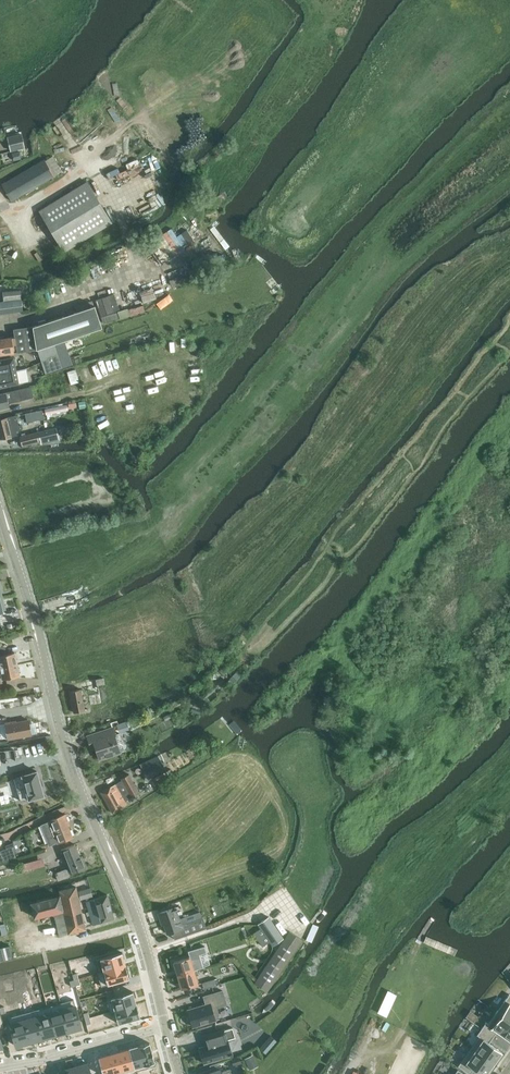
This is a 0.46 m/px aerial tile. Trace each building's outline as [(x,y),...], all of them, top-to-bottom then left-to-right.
[(7,137),(11,151),(25,148),(21,133),(7,137)] [(20,151),(12,153),(14,160),(21,159),(20,151)] [(2,184),(11,201),(62,171),(53,156),(46,161),(45,159),(2,184)] [(64,252),(112,223),(87,182),(40,211),(64,252)] [(149,296),(169,290),(167,283),(147,289),(149,296)] [(3,291),(4,300),(21,298),(20,289),(3,291)] [(115,294),(96,300),(101,316),(120,310),(115,294)] [(0,302),(0,314),(23,311),(21,299),(0,302)] [(33,326),(37,349),(102,327),(95,305),(33,326)] [(120,318),(118,312),(103,317),(105,323),(120,318)] [(32,326),(14,329),(15,337),(0,339),(0,354),(17,352),(18,352),(37,349),(33,326),(32,326)] [(55,346),(57,352),(58,356),(59,356),(68,353),(65,341),(55,345),(55,346)] [(55,345),(38,350),(41,357),(57,352),(55,346),(55,345)] [(12,358),(0,361),(0,374),(15,371),(12,358)] [(60,360),(43,366),(46,373),(62,367),(60,360)] [(76,369),(67,372),(71,384),(79,382),(76,369)] [(18,383),(15,371),(0,374),(0,388),(18,383)] [(0,394),(0,409),(9,406),(8,399),(12,398),(13,402),(21,400),(21,399),(32,397),(29,387),(0,394)] [(45,408),(46,414),(68,409),(67,403),(45,408)] [(42,410),(25,413),(27,422),(44,418),(42,410)] [(23,429),(22,425),(19,425),(17,415),(7,417),(0,419),(0,439),(18,435),(17,431),(23,429)] [(22,436),(20,436),(22,445),(41,440),(42,443),(59,439),(56,427),(26,435),(22,436)] [(17,664),(15,652),(6,654),(0,655),(0,668),(17,664)] [(0,668),(0,673),(1,673),(3,679),(20,676),(17,664),(0,668)] [(238,671),(230,679),(231,679),(234,683),(241,675),(238,671)] [(83,701),(81,689),(70,691),(74,712),(85,710),(84,706),(87,706),(86,701),(83,701)] [(5,723),(8,739),(31,734),(28,720),(14,723),(14,721),(5,723)] [(126,721),(117,724),(119,731),(120,733),(125,731),(129,730),(126,721)] [(115,734),(113,727),(87,736),(90,744),(94,743),(100,759),(120,752),(114,735),(115,734)] [(160,759),(143,769),(148,779),(165,769),(160,759)] [(22,776),(14,778),(21,801),(29,799),(29,800),(30,799),(43,795),(43,796),(44,795),(44,794),(43,794),(41,787),(41,786),(40,780),(39,779),(37,772),(37,771),(36,771),(23,775),(22,775),(22,776)] [(165,771),(154,777),(155,780),(166,774),(165,771)] [(125,801),(132,798),(140,793),(129,774),(121,778),(122,780),(116,784),(101,792),(113,813),(127,805),(125,801)] [(49,821),(49,822),(41,825),(48,842),(49,843),(49,844),(50,844),(51,844),(52,844),(53,844),(58,842),(58,843),(73,837),(68,824),(69,824),(65,814),(49,821)] [(61,850),(64,856),(61,857),(63,861),(65,860),(71,874),(87,867),(82,856),(80,856),(75,844),(61,850)] [(10,851),(2,853),(5,862),(13,859),(10,851)] [(33,861),(22,864),(24,871),(34,867),(33,861)] [(58,880),(70,876),(67,868),(55,873),(58,880)] [(35,917),(54,913),(59,936),(86,930),(76,887),(59,890),(60,895),(31,903),(35,917)] [(90,887),(79,891),(81,899),(93,896),(90,887)] [(86,901),(89,911),(86,912),(87,915),(90,914),(93,925),(114,918),(107,895),(86,901)] [(158,913),(162,925),(164,925),(167,933),(179,929),(183,928),(176,907),(158,913)] [(270,941),(273,945),(283,938),(269,916),(258,924),(261,928),(254,933),(262,946),(270,941)] [(187,923),(189,926),(183,928),(179,929),(181,937),(207,928),(203,917),(187,923)] [(302,939),(289,931),(254,983),(267,992),(302,939)] [(10,944),(0,946),(0,960),(13,957),(10,944)] [(190,957),(174,962),(178,975),(198,969),(205,967),(201,954),(207,952),(205,946),(192,950),(188,951),(190,957)] [(122,953),(101,959),(104,972),(125,966),(122,953)] [(125,966),(104,972),(105,974),(108,984),(129,978),(125,966)] [(198,969),(178,975),(182,989),(198,984),(196,976),(199,975),(198,969)] [(202,983),(204,989),(217,985),(215,979),(202,983)] [(193,1026),(215,1020),(215,1018),(218,1017),(219,1015),(217,1008),(227,1005),(223,990),(204,996),(206,1004),(188,1010),(189,1014),(188,1016),(190,1021),(192,1022),(193,1026)] [(384,1015),(387,1017),(397,995),(388,990),(384,999),(377,1012),(384,1015)] [(133,992),(112,998),(115,1010),(136,1005),(133,992)] [(497,1012),(509,1021),(509,1003),(505,1000),(497,1012)] [(136,1005),(115,1010),(119,1023),(140,1017),(136,1005)] [(75,1006),(62,1009),(68,1030),(81,1027),(75,1006)] [(62,1009),(49,1013),(55,1034),(68,1030),(62,1009)] [(482,1028),(484,1030),(493,1037),(498,1031),(509,1040),(509,1021),(497,1012),(488,1023),(486,1022),(482,1028)] [(49,1013),(36,1017),(41,1038),(55,1034),(49,1013)] [(36,1017),(23,1021),(28,1041),(41,1038),(36,1017)] [(23,1021),(10,1024),(15,1045),(28,1041),(23,1021)] [(204,1047),(198,1049),(203,1065),(231,1056),(226,1041),(234,1038),(231,1028),(223,1031),(223,1030),(201,1038),(204,1047)] [(479,1036),(471,1048),(493,1064),(502,1052),(489,1043),(493,1037),(484,1030),(482,1028),(477,1035),(479,1036)] [(276,1041),(269,1034),(258,1047),(265,1054),(276,1041)] [(150,1043),(139,1046),(144,1064),(155,1061),(150,1043)] [(139,1046),(129,1049),(134,1067),(144,1064),(139,1046)] [(462,1060),(474,1069),(482,1073),(486,1073),(493,1064),(471,1048),(462,1060)] [(129,1049),(119,1052),(124,1070),(134,1067),(129,1049)] [(119,1052),(109,1054),(114,1073),(124,1070),(119,1052)] [(40,1053),(14,1059),(16,1065),(42,1059),(40,1053)] [(99,1057),(103,1073),(110,1073),(114,1073),(109,1054),(99,1057)] [(244,1059),(250,1070),(258,1066),(252,1055),(244,1059)] [(231,1059),(233,1065),(241,1062),(239,1056),(231,1059)] [(458,1066),(469,1073),(470,1073),(474,1069),(462,1060),(458,1066)] [(220,1066),(218,1062),(209,1065),(211,1069),(197,1073),(225,1073),(224,1071),(222,1071),(220,1066)] [(75,1067),(77,1073),(90,1073),(87,1063),(75,1067)]
